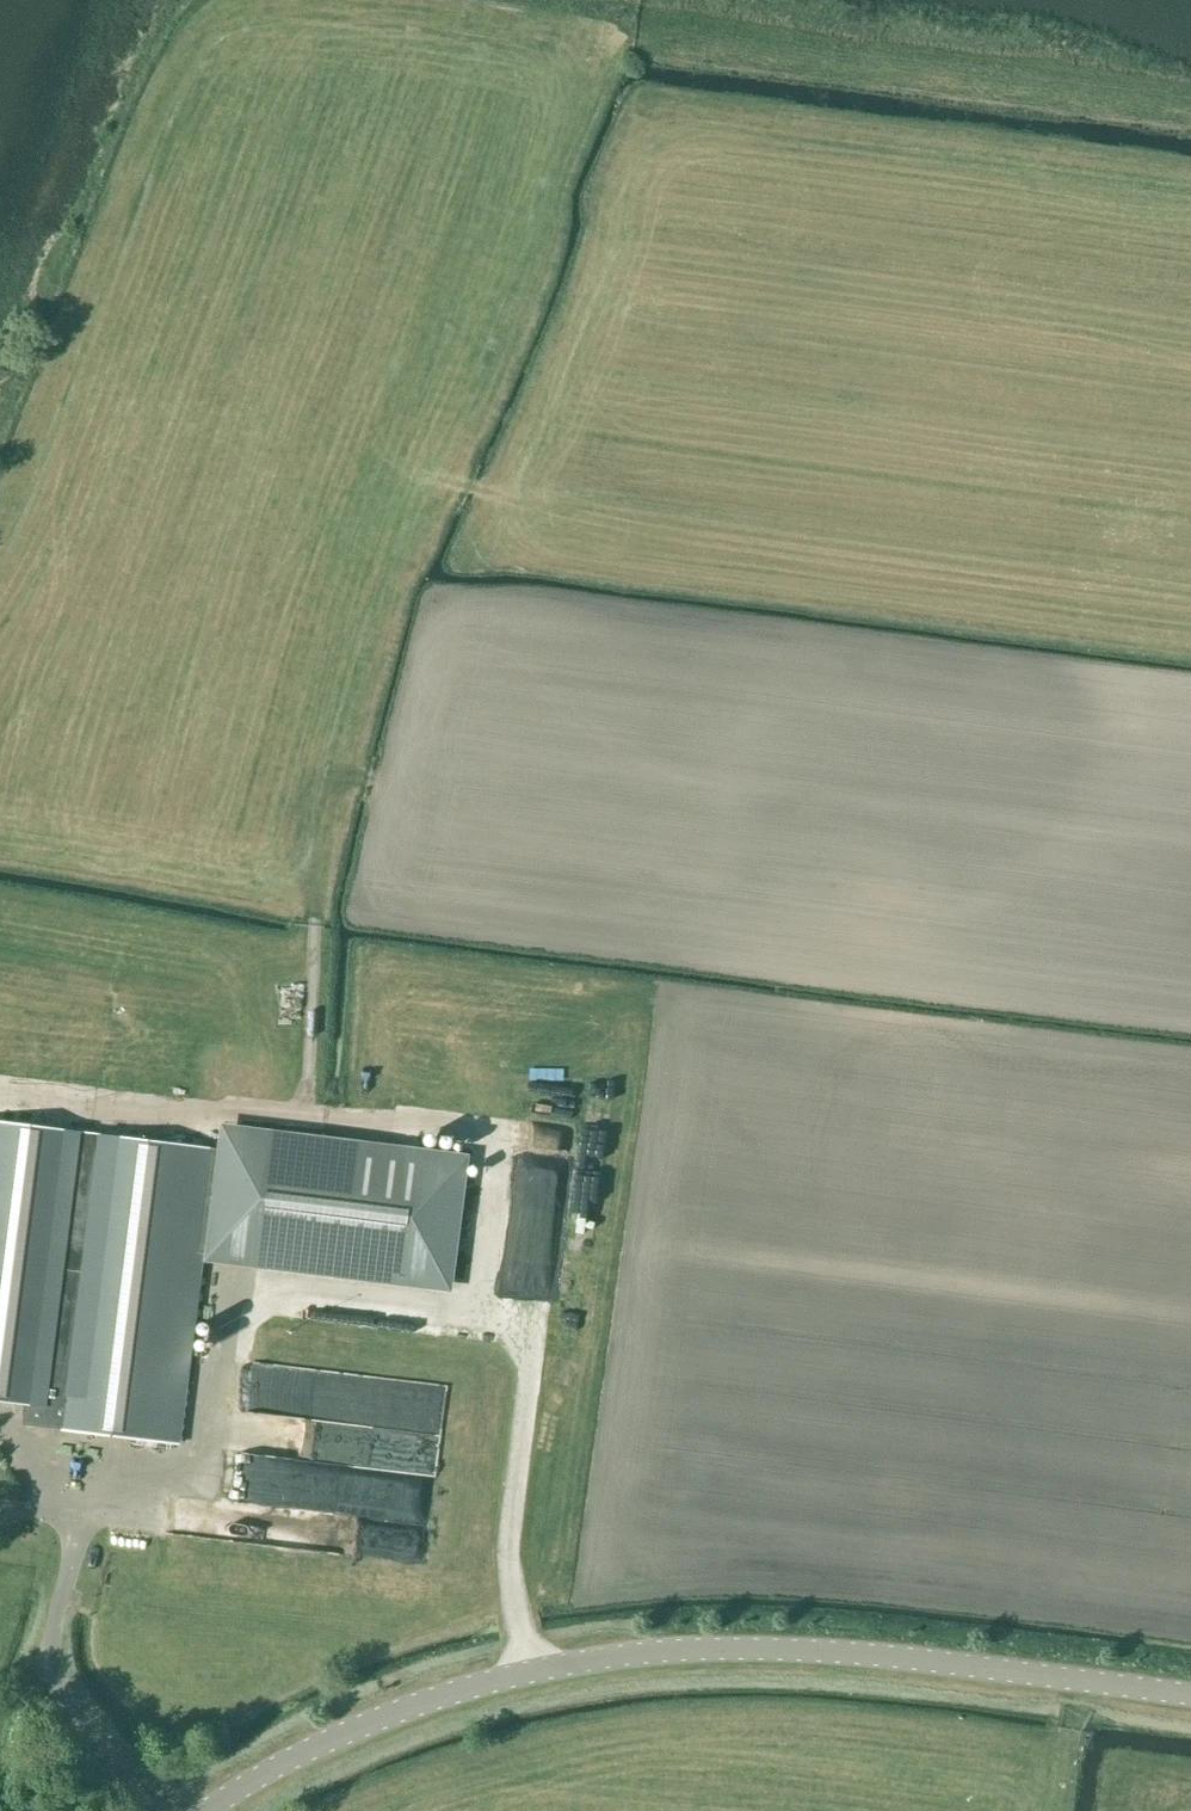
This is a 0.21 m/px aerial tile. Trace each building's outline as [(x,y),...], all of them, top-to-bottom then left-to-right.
[(225,1131),(223,1152),(214,1151),(214,1149),(0,1122),(0,1402),(47,1408),(44,1428),(177,1445),(201,1252),(209,1253),(211,1255),(447,1285),(454,1227),(458,1218),(461,1208),(461,1198),(459,1188),(462,1162),(225,1131)] [(536,1186),(536,1204),(555,1205),(556,1141),(525,1141),(524,1185),(536,1186)] [(424,1472),(429,1425),(226,1407),(222,1454),(373,1468),(371,1490),(409,1494),(411,1471),(424,1472)]
